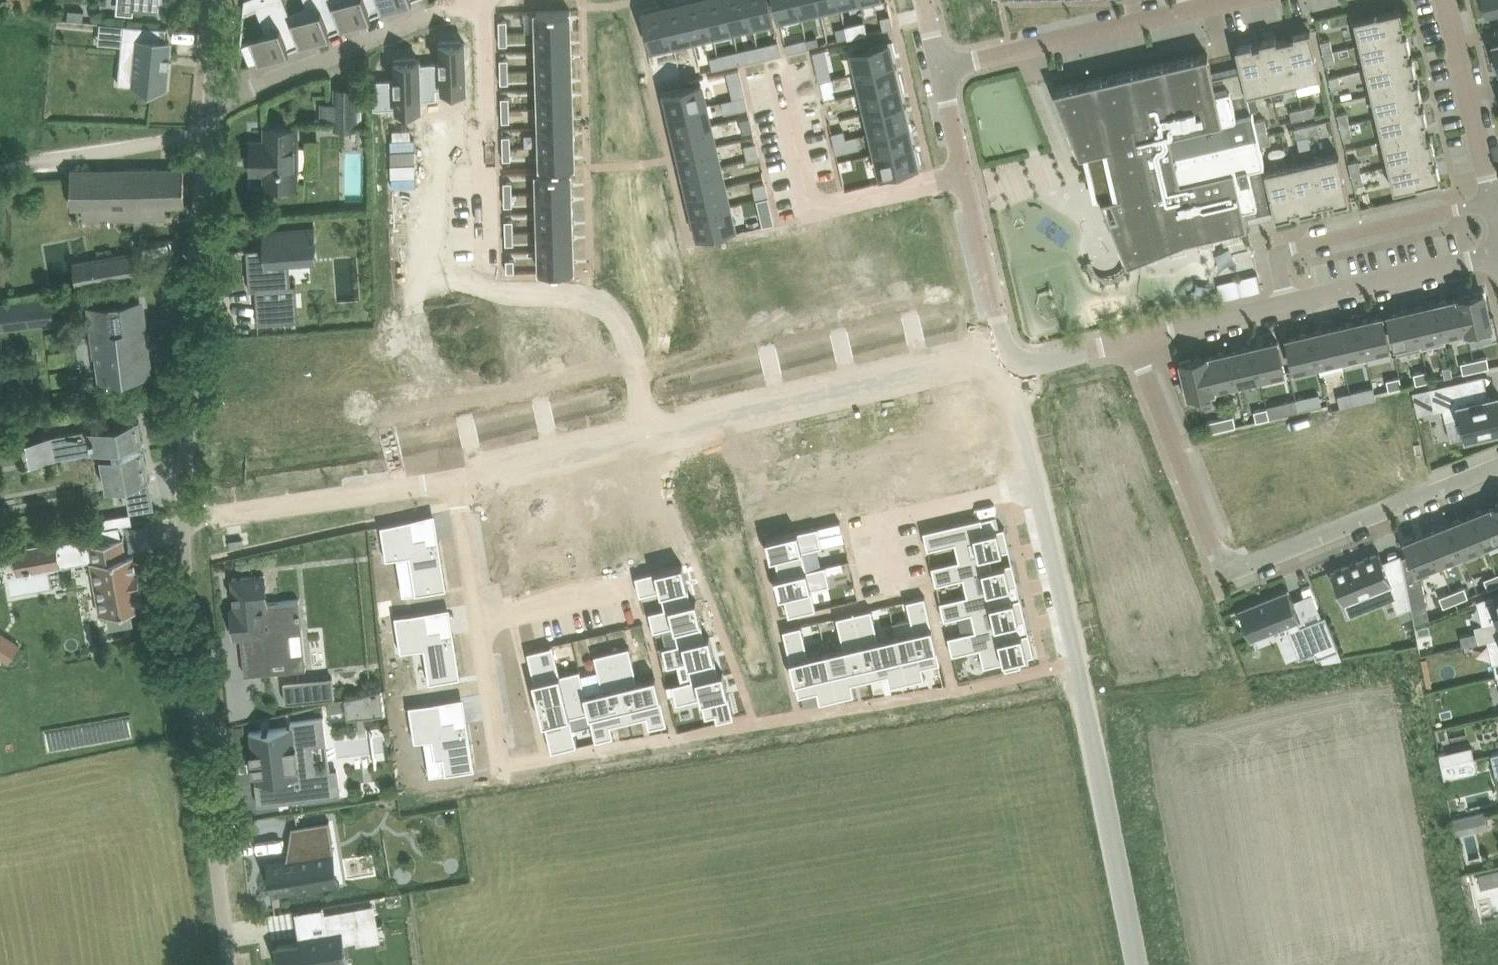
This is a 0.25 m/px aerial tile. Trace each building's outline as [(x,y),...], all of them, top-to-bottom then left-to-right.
[(135,0),(134,9),(159,11),(160,0),(129,0),(135,0)] [(242,45),(246,13),(258,8),(267,31),(251,38),(259,61),(302,44),(302,43),(289,12),(285,0),(245,0),(241,45),(242,45)] [(289,12),(302,43),(343,27),(343,26),(332,0),(306,0),(307,5),(289,12)] [(343,26),(384,10),(384,9),(380,0),(332,0),(343,26)] [(384,9),(408,0),(380,0),(384,9)] [(665,6),(673,41),(693,36),(685,0),(675,0),(675,3),(665,6)] [(693,36),(713,31),(706,0),(685,0),(693,36)] [(713,31),(733,27),(727,0),(706,0),(713,31)] [(733,27),(753,22),(748,0),(727,0),(733,27)] [(753,22),(774,17),(770,0),(748,0),(753,22)] [(779,16),(800,11),(798,0),(776,0),(779,16)] [(800,11),(820,6),(819,0),(798,0),(800,11)] [(1488,15),(1497,12),(1497,0),(1484,0),(1488,15)] [(654,4),(643,7),(652,45),(673,41),(665,6),(655,8),(654,4)] [(1401,8),(1354,19),(1360,43),(1403,33),(1401,25),(1405,24),(1401,8)] [(572,9),(538,10),(538,30),(572,30),(572,9)] [(69,10),(68,19),(83,20),(84,11),(69,10)] [(890,14),(881,16),(884,29),(893,27),(890,14)] [(507,19),(499,20),(500,32),(508,31),(507,19)] [(865,20),(851,23),(854,36),(868,32),(865,20)] [(124,21),(117,81),(164,86),(170,41),(142,37),(144,23),(124,21)] [(845,25),(836,27),(839,39),(848,37),(845,25)] [(1286,38),(1296,82),(1321,76),(1310,29),(1294,33),(1295,36),(1286,38)] [(572,30),(538,30),(539,50),(573,49),(572,30)] [(508,31),(500,32),(500,44),(508,43),(508,31)] [(1407,32),(1403,33),(1360,43),(1366,67),(1409,57),(1407,49),(1410,48),(1407,32)] [(818,35),(806,37),(807,38),(808,46),(820,44),(818,35)] [(806,37),(795,40),(795,41),(797,49),(808,46),(807,38),(806,37)] [(1260,41),(1261,44),(1271,88),(1296,82),(1286,38),(1277,41),(1276,37),(1260,41)] [(436,63),(420,64),(422,99),(437,99),(437,89),(467,88),(466,42),(461,42),(461,39),(441,40),(441,62),(436,62),(436,63)] [(1330,39),(1321,41),(1324,53),(1333,50),(1330,39)] [(779,40),(771,42),(773,54),(781,52),(779,40)] [(894,41),(854,50),(859,71),(894,63),(892,54),(896,53),(894,41)] [(1271,88),(1261,44),(1253,46),(1252,43),(1236,47),(1241,69),(1247,93),(1271,88)] [(758,45),(751,46),(754,59),(761,57),(759,49),(758,45)] [(826,48),(813,51),(815,61),(828,58),(826,48)] [(573,49),(539,50),(539,68),(539,69),(572,68),(572,69),(573,69),(573,68),(573,49)] [(1324,53),(1326,64),(1336,62),(1333,50),(1324,53)] [(727,52),(718,54),(718,55),(719,59),(721,66),(730,64),(727,52)] [(1208,53),(1054,89),(1080,153),(1093,150),(1095,156),(1091,158),(1095,167),(1099,165),(1119,215),(1123,227),(1124,227),(1130,243),(1133,246),(1137,247),(1140,247),(1156,241),(1157,241),(1168,237),(1168,236),(1184,230),(1190,228),(1190,229),(1202,226),(1202,225),(1227,220),(1236,218),(1236,217),(1274,209),(1265,171),(1266,170),(1264,162),(1265,162),(1260,143),(1258,132),(1255,120),(1252,110),(1251,110),(1247,93),(1241,69),(1213,76),(1208,53)] [(718,55),(710,57),(713,68),(721,66),(719,59),(718,55)] [(1409,57),(1366,67),(1371,91),(1415,81),(1413,73),(1416,72),(1412,56),(1409,57)] [(375,79),(374,79),(375,108),(422,106),(422,99),(420,64),(420,60),(416,60),(416,57),(395,58),(396,77),(391,77),(391,78),(375,79)] [(509,58),(501,58),(501,70),(509,70),(509,58)] [(894,63),(859,71),(863,91),(903,82),(901,72),(896,73),(894,63)] [(539,68),(538,68),(538,88),(572,87),(572,69),(572,68),(539,69),(539,68)] [(739,68),(728,71),(731,84),(742,82),(739,68)] [(509,70),(501,70),(501,82),(509,82),(509,70)] [(1339,75),(1329,77),(1332,89),(1341,86),(1339,75)] [(1371,91),(1377,115),(1420,105),(1418,97),(1422,97),(1418,80),(1415,81),(1371,91)] [(903,82),(863,91),(868,111),(903,103),(901,93),(905,92),(903,82)] [(669,102),(665,103),(667,110),(666,110),(667,113),(706,104),(702,83),(666,91),(669,102)] [(572,87),(538,88),(539,107),(573,106),(572,87)] [(510,95),(502,96),(502,108),(510,107),(510,95)] [(745,95),(734,97),(737,111),(748,108),(745,95)] [(357,103),(335,103),(335,128),(357,128),(357,103)] [(903,103),(868,111),(873,131),(912,122),(910,112),(905,113),(903,103)] [(706,104),(667,113),(669,122),(674,121),(676,132),(711,124),(706,104)] [(1316,114),(1314,104),(1302,107),(1305,117),(1316,114)] [(1377,115),(1383,141),(1426,130),(1424,122),(1427,121),(1424,105),(1420,105),(1377,115)] [(573,106),(539,107),(540,126),(541,126),(541,125),(575,124),(575,123),(573,123),(573,106)] [(510,107),(502,108),(502,120),(510,119),(510,107)] [(1302,107),(1291,110),(1293,119),(1305,117),(1302,107)] [(1347,111),(1338,113),(1340,125),(1350,123),(1347,111)] [(750,115),(740,117),(744,133),(754,131),(750,115)] [(1265,118),(1255,120),(1258,132),(1267,129),(1265,118)] [(912,122),(873,131),(877,151),(912,143),(910,132),(914,131),(912,122)] [(1320,131),(1318,122),(1306,124),(1309,134),(1320,131)] [(1340,125),(1343,137),(1352,134),(1350,123),(1340,125)] [(575,124),(541,125),(541,126),(541,144),(575,144),(575,124)] [(678,142),(674,143),(676,150),(675,151),(676,154),(716,144),(711,124),(676,132),(678,142)] [(1309,134),(1306,124),(1295,127),(1297,137),(1309,134)] [(297,127),(267,127),(267,141),(252,141),(252,171),(266,171),(266,185),(296,186),(297,167),(301,167),(301,146),(297,146),(297,127)] [(845,128),(832,131),(834,140),(847,137),(845,128)] [(1267,129),(1258,132),(1260,143),(1270,141),(1267,129)] [(1383,141),(1389,166),(1432,156),(1435,155),(1432,139),(1428,139),(1426,130),(1383,141)] [(511,133),(503,134),(503,146),(511,145),(511,133)] [(847,137),(834,140),(837,152),(850,149),(847,137)] [(756,142),(744,145),(748,159),(759,156),(756,142)] [(912,143),(877,151),(882,172),(922,163),(919,151),(914,152),(912,143)] [(575,144),(541,144),(542,166),(576,165),(575,144)] [(716,144),(676,154),(678,163),(683,162),(686,173),(721,165),(716,144)] [(511,145),(503,146),(504,158),(512,157),(511,145)] [(1350,200),(1339,153),(1314,159),(1324,202),(1333,200),(1334,204),(1350,200)] [(1389,166),(1394,190),(1441,179),(1437,163),(1434,163),(1432,156),(1389,166)] [(1289,165),(1299,208),(1300,212),(1316,208),(1315,204),(1324,202),(1314,159),(1289,165)] [(1358,160),(1349,162),(1352,174),(1361,171),(1358,160)] [(688,183),(683,184),(686,194),(725,185),(721,165),(686,173),(688,183)] [(1266,170),(1265,171),(1274,209),(1276,217),(1292,213),(1291,210),(1299,208),(1289,165),(1266,170)] [(141,168),(72,169),(72,189),(72,208),(83,208),(117,208),(117,220),(135,219),(135,187),(141,187),(141,168)] [(141,187),(135,187),(135,219),(135,228),(144,228),(143,206),(184,205),(183,168),(141,168),(141,187)] [(572,171),(538,172),(539,192),(573,191),(572,171)] [(1352,174),(1354,185),(1364,183),(1361,171),(1352,174)] [(512,181),(504,181),(505,193),(513,193),(512,181)] [(766,182),(754,185),(757,198),(769,196),(766,182)] [(725,185),(686,194),(686,196),(688,205),(693,204),(695,213),(730,205),(725,185)] [(573,191),(539,192),(539,211),(573,210),(573,191)] [(513,193),(505,193),(505,205),(513,205),(513,193)] [(769,196),(757,198),(763,225),(775,222),(769,196)] [(697,222),(692,223),(695,235),(735,226),(730,205),(695,213),(697,222)] [(573,210),(539,211),(540,231),(574,230),(573,210)] [(514,219),(506,220),(506,232),(514,231),(514,219)] [(339,221),(341,283),(366,282),(365,220),(339,221)] [(253,259),(250,259),(252,288),(250,288),(250,290),(256,289),(258,323),(299,320),(296,284),(290,284),(288,262),(288,260),(294,259),(293,251),(317,249),(315,225),(279,227),(279,230),(264,231),(265,247),(265,249),(252,249),(253,259)] [(574,230),(540,231),(540,250),(574,249),(574,230)] [(514,231),(506,232),(506,244),(514,243),(514,231)] [(906,233),(892,236),(897,260),(911,257),(919,291),(923,290),(940,286),(944,285),(935,243),(909,249),(906,233)] [(574,249),(540,250),(541,270),(575,269),(574,249)] [(134,252),(95,259),(99,283),(139,276),(134,252)] [(515,259),(507,259),(507,271),(515,271),(515,259)] [(1225,298),(1264,287),(1259,271),(1220,281),(1225,298)] [(1493,333),(1484,292),(1460,297),(1467,329),(1469,338),(1493,333)] [(1460,297),(1436,303),(1444,334),(1467,329),(1460,297)] [(93,327),(140,321),(137,301),(91,307),(93,327)] [(1444,334),(1436,303),(1413,308),(1422,347),(1445,342),(1444,334)] [(1422,347),(1413,308),(1389,314),(1398,353),(1422,347)] [(1383,315),(1358,321),(1366,352),(1390,347),(1383,315)] [(537,320),(523,323),(529,346),(542,343),(550,377),(574,372),(574,373),(575,373),(565,329),(564,329),(564,330),(541,335),(537,320)] [(1358,321),(1335,326),(1342,358),(1366,352),(1358,321)] [(151,371),(146,326),(94,332),(96,352),(99,352),(102,377),(106,376),(107,379),(126,377),(126,374),(151,371)] [(1335,326),(1312,332),(1319,363),(1342,358),(1335,326)] [(1312,332),(1287,338),(1295,369),(1319,363),(1312,332)] [(461,337),(447,340),(453,364),(466,361),(474,395),(499,389),(489,347),(465,353),(461,337)] [(436,356),(412,361),(422,405),(423,405),(423,404),(447,398),(439,367),(453,364),(447,340),(433,344),(436,356)] [(1277,340),(1253,346),(1260,377),(1285,371),(1277,340)] [(1253,346),(1230,351),(1237,382),(1260,377),(1253,346)] [(1230,351),(1206,356),(1214,388),(1237,382),(1230,351)] [(385,354),(371,357),(377,381),(390,378),(398,411),(402,410),(419,406),(422,405),(412,361),(388,367),(385,354)] [(1487,355),(1474,358),(1476,369),(1489,366),(1487,355)] [(1214,388),(1206,356),(1182,362),(1191,401),(1216,395),(1214,388)] [(1476,369),(1474,358),(1461,361),(1463,372),(1476,369)] [(1451,365),(1443,367),(1445,376),(1453,374),(1451,365)] [(1413,372),(1416,383),(1429,380),(1427,369),(1413,372)] [(1386,379),(1389,389),(1403,386),(1400,375),(1386,379)] [(1429,387),(1435,410),(1443,409),(1446,420),(1451,440),(1466,437),(1497,429),(1497,394),(1469,401),(1464,379),(1429,387)] [(1374,387),(1351,392),(1353,404),(1377,399),(1375,392),(1374,387)] [(1351,392),(1338,395),(1341,407),(1353,404),(1351,392)] [(1308,396),(1296,398),(1299,410),(1310,407),(1308,396)] [(1296,398),(1284,401),(1286,413),(1299,410),(1296,398)] [(1267,406),(1253,409),(1256,420),(1270,417),(1267,406)] [(1233,414),(1220,417),(1223,428),(1236,425),(1233,414)] [(1223,428),(1220,417),(1207,420),(1209,431),(1223,428)] [(150,480),(139,420),(88,429),(92,451),(113,447),(114,453),(101,456),(107,488),(150,480)] [(59,457),(57,457),(53,435),(55,435),(27,440),(31,462),(59,457)] [(558,495),(534,500),(543,539),(565,534),(571,561),(587,557),(577,513),(562,516),(558,495)] [(515,527),(499,530),(509,575),(527,571),(520,544),(543,539),(534,500),(510,506),(515,527)] [(1473,514),(1485,544),(1497,538),(1497,512),(1495,505),(1473,514)] [(130,512),(102,517),(104,527),(132,522),(130,512)] [(1473,514),(1451,523),(1462,552),(1485,544),(1473,514)] [(982,516),(923,530),(928,549),(955,542),(959,559),(991,552),(991,553),(1011,548),(1005,526),(1000,527),(986,530),(983,518),(982,516)] [(412,518),(381,524),(387,559),(397,557),(410,555),(416,593),(448,588),(440,540),(428,542),(427,536),(415,538),(412,518)] [(841,520),(767,538),(771,557),(775,556),(780,575),(780,576),(808,569),(808,568),(822,565),(818,546),(823,545),(820,535),(843,529),(841,520)] [(1451,523),(1428,532),(1440,561),(1462,552),(1451,523)] [(1440,561),(1428,532),(1405,541),(1410,552),(1402,555),(1406,577),(1412,606),(1427,603),(1422,575),(1431,572),(1429,566),(1440,561)] [(124,537),(124,536),(90,542),(90,543),(93,560),(91,560),(91,562),(92,561),(101,612),(100,612),(100,613),(108,612),(111,627),(134,623),(131,608),(144,606),(144,604),(143,604),(140,587),(141,587),(141,588),(143,587),(140,570),(138,571),(137,571),(134,554),(135,554),(134,553),(127,554),(124,538),(124,537)] [(60,540),(16,548),(21,571),(64,564),(60,540)] [(1406,577),(1391,583),(1378,551),(1330,570),(1344,603),(1383,587),(1388,600),(1393,599),(1398,611),(1400,611),(1412,606),(1406,577)] [(959,559),(932,565),(936,584),(963,577),(967,594),(998,587),(998,588),(1019,583),(1014,561),(994,565),(991,553),(991,552),(959,559)] [(780,575),(775,576),(780,595),(784,594),(789,615),(817,608),(812,588),(831,584),(828,573),(845,569),(842,560),(822,565),(808,568),(808,569),(780,576),(780,575)] [(683,563),(636,575),(640,594),(661,589),(665,607),(692,601),(692,600),(683,563)] [(1496,571),(1483,576),(1488,587),(1497,582),(1497,576),(1496,571)] [(236,608),(232,608),(235,636),(241,635),(266,633),(270,670),(270,671),(293,669),(293,667),(289,630),(302,629),(299,600),(300,600),(300,599),(268,602),(265,575),(233,578),(236,608)] [(1464,584),(1451,589),(1456,600),(1468,595),(1464,584)] [(967,594),(940,600),(944,619),(959,615),(972,612),(975,629),(976,629),(1007,622),(1007,623),(1027,619),(1021,596),(1001,601),(998,588),(998,587),(967,594)] [(1300,624),(1299,620),(1300,619),(1288,588),(1239,608),(1251,639),(1288,624),(1289,628),(1288,629),(1299,657),(1314,651),(1317,657),(1339,648),(1325,614),(1300,624)] [(1456,600),(1451,589),(1439,594),(1443,605),(1456,600)] [(914,629),(896,634),(907,682),(925,677),(923,666),(922,662),(928,660),(929,665),(941,662),(925,595),(907,600),(914,629)] [(665,607),(649,611),(654,630),(662,628),(674,625),(678,643),(679,644),(706,637),(706,636),(697,599),(692,600),(692,601),(665,607)] [(1412,606),(1400,611),(1403,618),(1413,615),(1412,606)] [(872,608),(855,612),(870,679),(881,676),(880,671),(887,670),(888,674),(890,686),(907,682),(896,634),(879,638),(872,608)] [(427,610),(395,615),(401,651),(424,647),(430,681),(462,676),(454,632),(443,634),(442,628),(430,630),(427,610)] [(844,646),(826,650),(838,698),(855,694),(853,683),(851,678),(858,677),(859,681),(870,679),(855,612),(837,616),(844,646)] [(1475,625),(1476,631),(1477,633),(1479,641),(1497,637),(1497,619),(1475,625)] [(963,632),(948,635),(952,654),(980,647),(984,665),(1004,661),(1006,669),(1022,665),(1020,657),(1035,654),(1029,631),(1010,636),(1007,623),(1007,622),(976,629),(975,629),(963,632)] [(802,624),(783,629),(799,695),(811,692),(810,688),(816,686),(817,691),(820,702),(838,698),(826,650),(809,654),(802,624)] [(674,625),(662,628),(667,646),(678,643),(674,625)] [(1476,631),(1461,635),(1463,645),(1479,641),(1477,633),(1476,631)] [(667,646),(663,647),(667,666),(678,663),(688,661),(692,679),(719,673),(719,672),(710,635),(706,636),(706,637),(679,644),(678,643),(667,646)] [(552,645),(528,650),(538,690),(536,691),(539,701),(585,690),(580,668),(560,673),(553,643),(551,643),(552,645)] [(630,645),(613,650),(629,721),(641,718),(640,713),(646,712),(647,717),(650,728),(668,723),(656,675),(638,679),(630,645)] [(586,692),(590,711),(590,712),(597,740),(615,736),(612,725),(611,720),(617,719),(618,723),(629,721),(613,650),(595,654),(603,688),(586,692)] [(682,681),(667,685),(669,694),(675,693),(677,703),(701,697),(706,716),(716,714),(717,721),(735,716),(724,671),(719,672),(719,673),(692,679),(682,681)] [(333,677),(284,682),(286,702),(336,697),(333,677)] [(381,690),(344,699),(347,718),(384,714),(381,690)] [(585,690),(539,701),(544,723),(546,722),(552,751),(578,745),(571,716),(590,712),(590,711),(586,692),(585,690)] [(441,699),(409,704),(415,741),(425,739),(432,738),(436,758),(444,757),(446,773),(476,768),(470,722),(457,724),(456,717),(444,719),(441,699)] [(299,773),(295,743),(324,739),(322,721),(324,721),(324,717),(291,721),(292,726),(250,731),(252,751),(251,751),(253,772),(261,771),(262,780),(279,778),(282,801),(342,794),(341,790),(339,790),(336,769),(299,773)] [(1455,749),(1439,753),(1442,764),(1458,761),(1455,749)] [(1458,761),(1442,764),(1445,778),(1461,774),(1458,761)] [(1486,810),(1470,814),(1474,829),(1490,826),(1486,810)] [(287,858),(267,861),(273,895),(320,887),(318,872),(334,870),(331,854),(332,854),(330,841),(333,840),(330,822),(330,820),(292,826),(292,828),(297,859),(288,861),(287,858)] [(1478,873),(1481,887),(1497,883),(1497,868),(1478,873)] [(276,944),(280,964),(334,964),(349,963),(345,941),(343,929),(363,926),(359,905),(324,911),(327,931),(299,935),(300,940),(276,944)]
